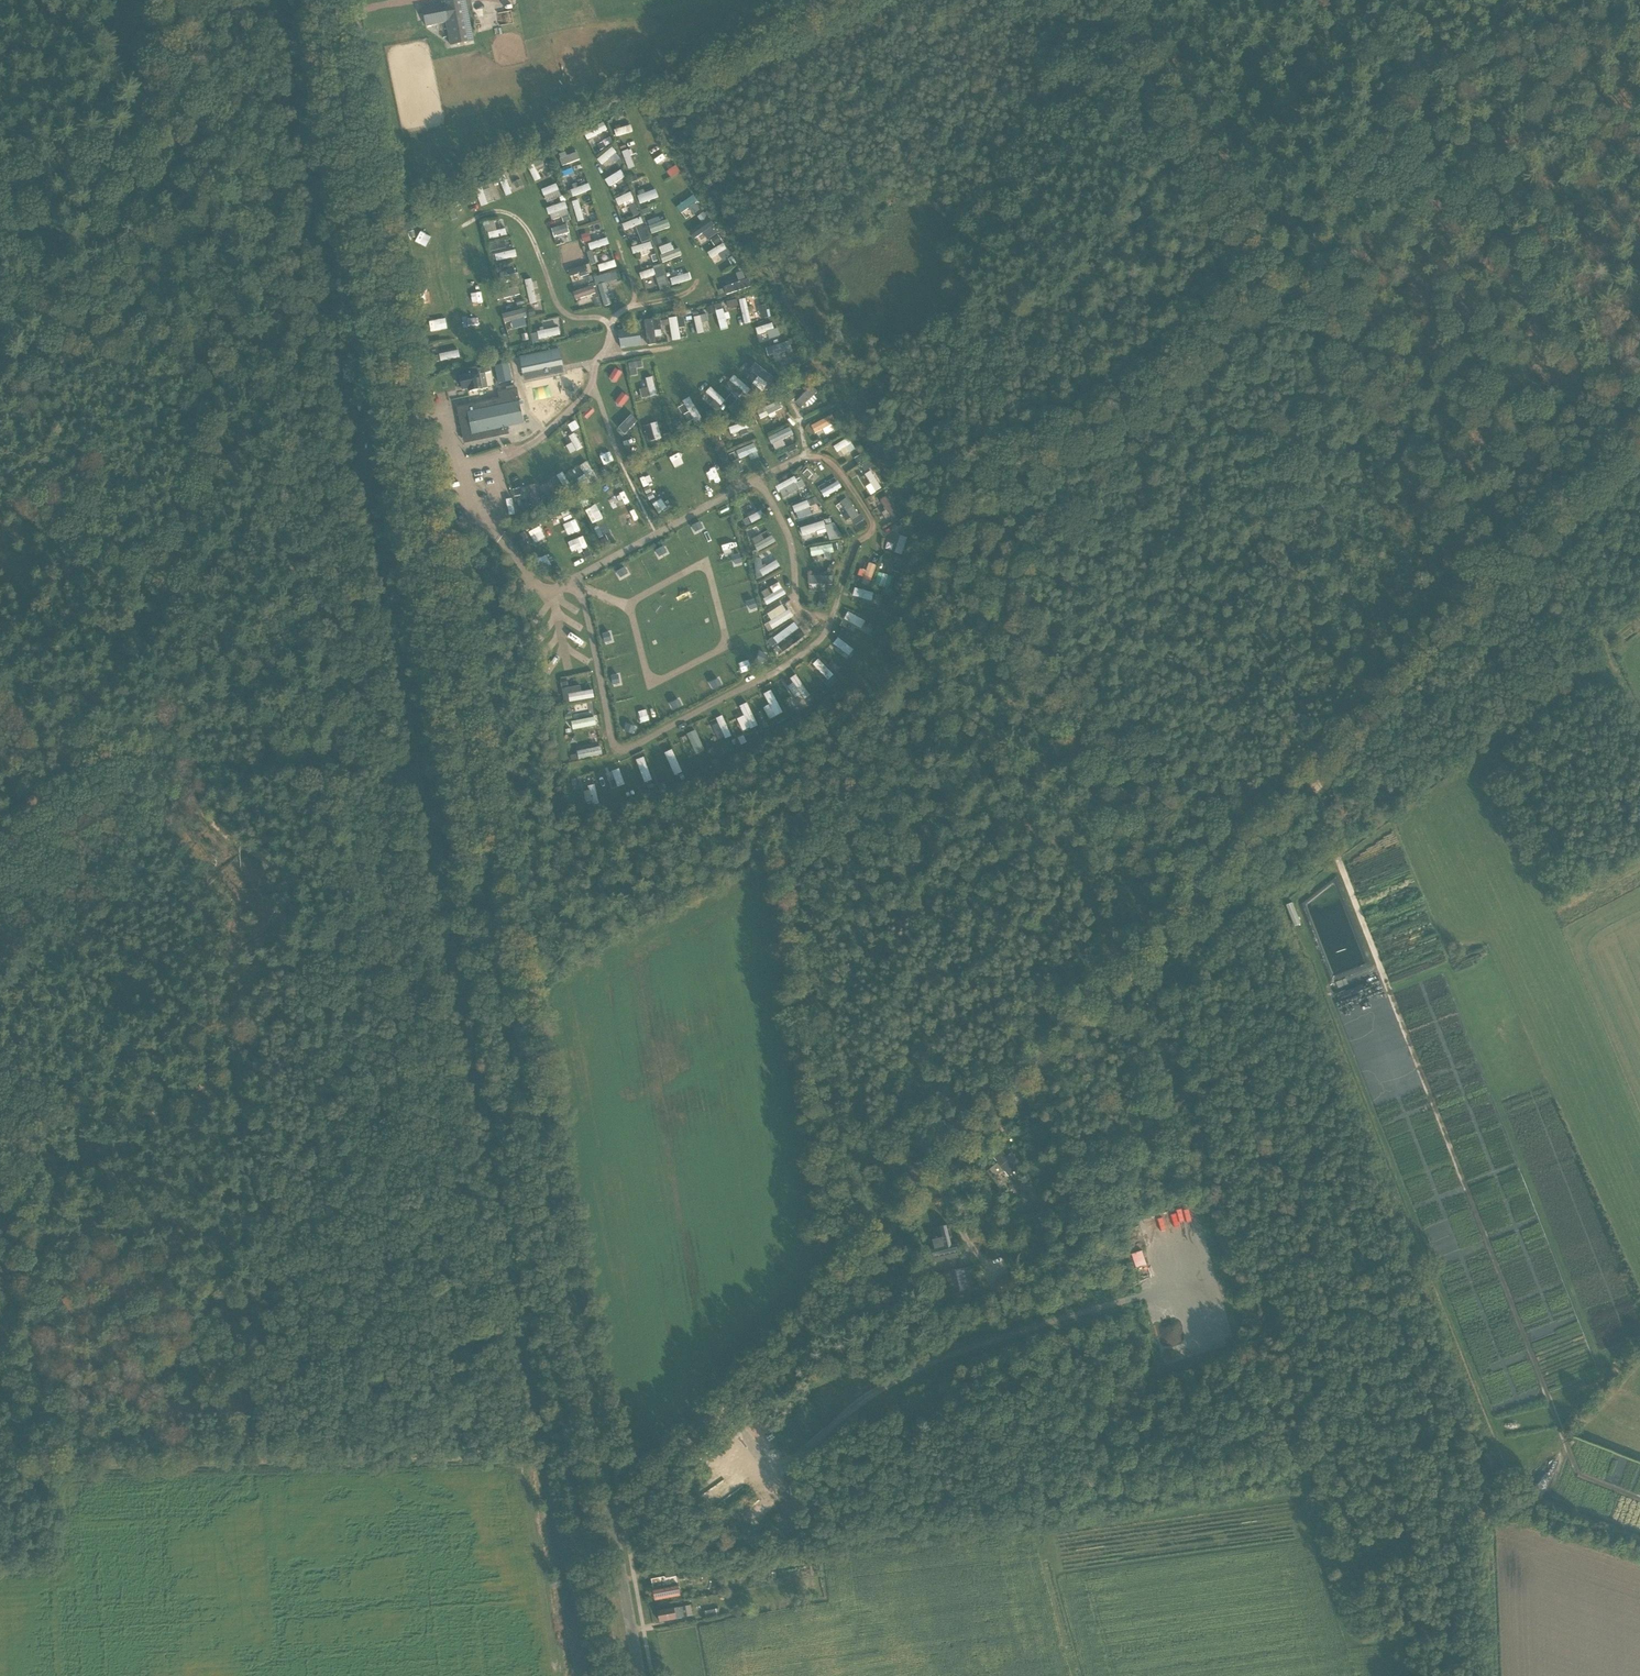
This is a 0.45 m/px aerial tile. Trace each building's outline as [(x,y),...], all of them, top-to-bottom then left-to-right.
[(451,45),(474,40),(466,0),(450,0),(444,1),(445,3),(422,8),(426,26),(446,22),(451,45)] [(500,12),(502,30),(514,29),(514,25),(514,24),(513,11),(500,12)] [(613,124),(617,138),(631,134),(627,120),(613,124)] [(602,125),(588,138),(593,145),(608,132),(602,125)] [(603,147),(612,140),(608,135),(600,142),(603,147)] [(554,152),(555,157),(562,155),(563,162),(573,160),(571,151),(577,150),(576,146),(554,152)] [(597,158),(602,165),(609,159),(613,164),(621,158),(613,147),(597,158)] [(621,152),(628,169),(637,165),(630,148),(621,152)] [(534,183),(543,180),(540,172),(546,170),(542,161),(528,166),(534,183)] [(672,178),(681,173),(677,166),(668,171),(672,178)] [(611,186),(626,177),(622,169),(606,178),(611,186)] [(634,178),(643,174),(641,169),(632,172),(634,178)] [(563,172),(566,184),(574,181),(570,170),(563,172)] [(506,174),(499,176),(505,198),(513,196),(506,174)] [(632,184),(645,198),(651,193),(638,179),(632,184)] [(556,182),(542,189),(549,202),(563,195),(556,182)] [(573,195),(591,191),(590,184),(572,187),(573,195)] [(679,184),(674,188),(681,199),(686,195),(679,184)] [(476,191),(482,207),(495,201),(489,186),(476,191)] [(616,197),(619,206),(635,200),(632,191),(616,197)] [(683,206),(691,198),(688,194),(679,202),(683,206)] [(579,199),(573,201),(579,223),(586,221),(579,199)] [(695,200),(681,205),(685,219),(700,215),(695,200)] [(547,207),(551,219),(570,213),(566,201),(547,207)] [(637,203),(621,206),(623,219),(639,216),(637,203)] [(450,216),(442,216),(442,218),(436,218),(436,229),(444,228),(444,221),(457,221),(456,209),(449,209),(450,216)] [(624,222),(629,235),(645,230),(640,216),(624,222)] [(694,230),(699,237),(714,227),(710,220),(694,230)] [(650,225),(652,235),(667,231),(665,221),(650,225)] [(557,229),(558,238),(575,234),(574,226),(557,229)] [(489,232),(491,243),(509,239),(506,228),(489,232)] [(591,232),(592,246),(607,245),(606,232),(591,232)] [(420,233),(416,245),(428,250),(432,238),(420,233)] [(462,253),(468,252),(465,237),(459,238),(462,253)] [(720,237),(712,238),(714,246),(722,244),(720,237)] [(651,240),(632,246),(634,253),(653,247),(651,240)] [(660,247),(662,254),(675,249),(672,242),(660,247)] [(580,243),(565,246),(567,257),(583,254),(580,243)] [(724,244),(708,253),(714,262),(719,259),(725,269),(730,266),(726,260),(731,257),(728,252),(724,244)] [(497,261),(518,256),(516,249),(495,254),(497,261)] [(592,263),(598,261),(595,250),(588,252),(592,263)] [(601,257),(603,261),(598,263),(601,272),(618,266),(613,253),(601,257)] [(570,271),(586,271),(586,263),(570,262),(570,271)] [(663,262),(656,263),(658,282),(666,281),(663,262)] [(647,278),(657,276),(655,267),(645,269),(647,278)] [(503,277),(506,284),(512,281),(510,275),(503,277)] [(726,291),(751,286),(749,278),(725,284),(726,291)] [(461,280),(461,288),(471,287),(471,279),(461,280)] [(704,283),(711,300),(718,297),(712,281),(704,283)] [(574,290),(577,297),(597,289),(594,282),(574,290)] [(605,305),(613,303),(611,297),(616,295),(613,283),(600,287),(605,305)] [(529,284),(530,301),(541,301),(540,284),(529,284)] [(729,308),(740,306),(739,299),(727,301),(729,308)] [(749,299),(741,299),(742,323),(750,322),(749,299)] [(533,304),(537,314),(545,311),(542,301),(533,304)] [(715,305),(708,306),(710,314),(717,312),(715,305)] [(504,311),(505,319),(527,316),(526,308),(504,311)] [(718,312),(719,330),(728,329),(727,311),(718,312)] [(701,315),(694,316),(698,335),(705,333),(701,315)] [(508,321),(512,332),(529,327),(526,316),(508,321)] [(672,340),(680,340),(679,316),(671,316),(672,340)] [(655,335),(662,334),(661,320),(647,320),(647,340),(655,340),(655,335)] [(532,334),(534,343),(562,336),(558,321),(543,325),(544,330),(532,334)] [(757,328),(759,338),(775,333),(772,324),(757,328)] [(642,346),(639,328),(619,331),(621,349),(642,346)] [(435,333),(435,342),(453,341),(452,332),(435,333)] [(572,356),(590,352),(589,345),(571,349),(572,356)] [(520,358),(523,374),(563,366),(560,350),(520,358)] [(446,354),(447,365),(460,364),(458,352),(446,354)] [(649,358),(642,359),(645,375),(652,374),(649,358)] [(509,364),(495,366),(499,384),(513,382),(509,364)] [(607,367),(609,377),(624,374),(622,365),(607,367)] [(764,387),(771,381),(759,366),(751,372),(764,387)] [(482,390),(482,389),(489,388),(486,373),(491,373),(490,367),(478,370),(479,375),(460,378),(461,380),(459,381),(461,387),(462,387),(463,389),(469,388),(470,392),(482,390)] [(731,380),(746,396),(751,391),(736,375),(731,380)] [(802,408),(817,394),(808,385),(793,399),(802,408)] [(711,386),(706,392),(721,405),(726,400),(711,386)] [(524,424),(516,387),(498,391),(499,397),(457,407),(461,429),(466,429),(466,432),(507,423),(508,427),(524,424)] [(649,389),(651,398),(647,399),(650,410),(661,407),(656,387),(649,389)] [(549,388),(533,392),(536,403),(552,399),(549,388)] [(686,416),(698,410),(691,397),(679,403),(686,416)] [(1434,421),(1440,423),(1443,409),(1434,407),(1432,415),(1436,416),(1434,421)] [(770,419),(763,423),(766,430),(784,420),(778,409),(767,414),(770,419)] [(654,434),(662,432),(659,419),(651,421),(654,434)] [(733,441),(751,437),(748,422),(730,426),(733,441)] [(836,425),(830,427),(829,423),(812,428),(816,438),(826,435),(827,438),(839,434),(836,425)] [(771,435),(774,446),(794,440),(791,430),(771,435)] [(577,452),(585,448),(575,432),(568,437),(577,452)] [(741,456),(758,453),(756,444),(739,447),(741,456)] [(850,444),(834,451),(841,465),(856,458),(850,444)] [(715,475),(720,473),(716,461),(711,462),(715,475)] [(512,483),(527,477),(522,464),(507,470),(512,483)] [(812,483),(814,477),(806,474),(804,479),(812,483)] [(806,491),(803,483),(798,485),(796,479),(777,486),(782,500),(806,491)] [(872,504),(883,498),(872,479),(865,482),(871,492),(867,495),(872,504)] [(827,504),(843,494),(837,483),(821,492),(827,504)] [(626,491),(620,494),(626,505),(632,502),(626,491)] [(799,522),(813,516),(811,511),(819,509),(816,501),(794,509),(799,522)] [(837,511),(848,532),(861,525),(849,504),(837,511)] [(891,527),(898,524),(890,504),(883,506),(891,527)] [(761,509),(747,516),(752,525),(766,518),(761,509)] [(569,530),(572,522),(560,518),(558,526),(569,530)] [(800,531),(804,543),(819,538),(818,536),(827,533),(823,521),(802,528),(803,531),(800,531)] [(602,537),(612,532),(607,522),(597,528),(602,537)] [(707,538),(727,530),(724,522),(704,530),(707,538)] [(863,526),(856,528),(861,539),(867,536),(863,526)] [(542,528),(531,530),(535,549),(546,546),(542,528)] [(770,532),(753,541),(759,554),(776,545),(770,532)] [(706,541),(712,559),(733,552),(727,534),(706,541)] [(572,545),(575,555),(588,550),(584,540),(572,545)] [(669,552),(682,549),(680,541),(667,544),(669,552)] [(902,545),(895,563),(901,566),(908,548),(902,545)] [(818,550),(818,558),(842,557),(841,549),(818,550)] [(764,579),(781,570),(777,562),(760,571),(764,579)] [(633,563),(622,567),(628,582),(639,577),(633,563)] [(871,571),(867,580),(874,583),(878,574),(871,571)] [(606,587),(617,578),(612,572),(601,581),(606,587)] [(888,592),(895,594),(899,575),(891,574),(888,592)] [(810,580),(810,588),(828,588),(828,580),(810,580)] [(764,602),(767,609),(787,599),(781,587),(769,593),(771,598),(764,602)] [(874,602),(872,609),(882,613),(885,606),(874,602)] [(783,610),(768,618),(772,626),(767,628),(772,636),(795,623),(790,614),(787,616),(783,610)] [(795,627),(774,643),(778,649),(800,633),(795,627)] [(576,688),(565,688),(565,701),(576,701),(576,688)] [(573,702),(566,702),(566,710),(574,709),(573,702)] [(573,735),(597,732),(595,716),(571,718),(573,735)] [(688,738),(697,758),(705,754),(695,734),(688,738)] [(600,745),(577,747),(578,759),(601,758),(600,745)] [(675,782),(684,778),(674,753),(665,756),(675,782)] [(645,787),(653,785),(645,760),(637,762),(645,787)] [(621,772),(613,773),(618,791),(626,789),(621,772)] [(596,787),(588,789),(592,805),(599,804),(596,787)] [(1000,1173),(1006,1180),(1014,1174),(998,1154),(993,1158),(997,1164),(990,1169),(996,1176),(1000,1173)] [(953,1243),(948,1226),(938,1229),(940,1237),(930,1239),(932,1248),(931,1248),(934,1259),(935,1259),(936,1263),(958,1258),(957,1254),(958,1253),(955,1243),(953,1243)] [(1142,1229),(1126,1231),(1127,1243),(1143,1240),(1142,1229)] [(974,1289),(970,1268),(940,1275),(944,1295),(974,1289)] [(1223,1322),(1216,1327),(1214,1324),(1209,1327),(1214,1335),(1226,1327),(1223,1322)] [(676,1560),(680,1580),(690,1578),(687,1558),(676,1560)] [(676,1577),(665,1579),(665,1577),(652,1580),(654,1589),(656,1600),(680,1596),(676,1577)] [(691,1606),(675,1608),(658,1611),(660,1622),(682,1618),(693,1616),(691,1606)] [(719,1609),(705,1611),(706,1618),(720,1616),(719,1609)]
